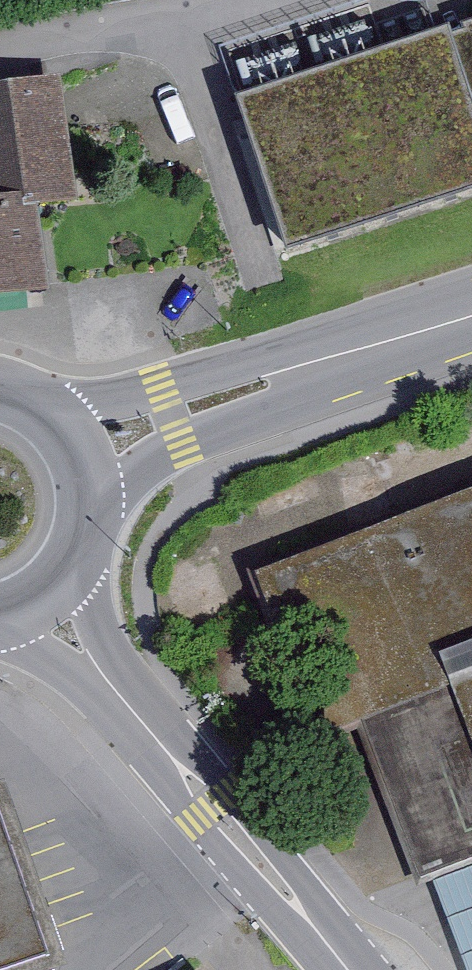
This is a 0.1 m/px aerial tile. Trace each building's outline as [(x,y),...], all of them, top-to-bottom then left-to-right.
[(237,118),(287,269),(471,208),(471,35),(463,38),(465,42),(440,51),(240,117),(237,118)] [(50,305),(36,223),(79,211),(61,90),(0,97),(0,312),(50,305)] [(253,563),(274,625),(319,608),(329,635),(340,661),(322,668),(326,732),(362,719),(420,875),(429,873),(471,857),(471,480),(253,563)] [(69,959),(5,774),(0,776),(0,812),(45,947),(0,962),(0,969),(37,969),(69,959)] [(45,947),(0,812),(0,962),(45,947)] [(429,873),(467,969),(471,969),(471,857),(429,873)]
